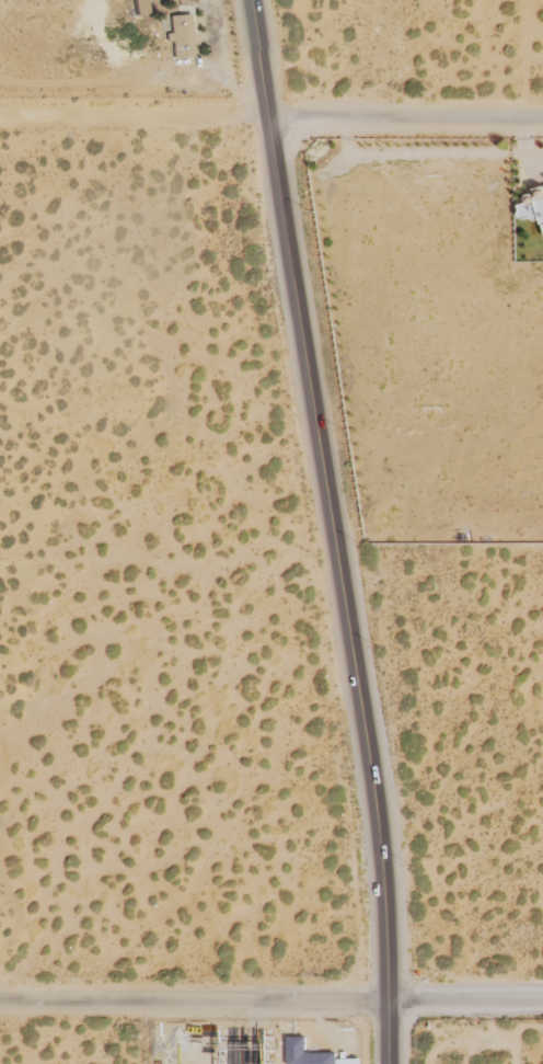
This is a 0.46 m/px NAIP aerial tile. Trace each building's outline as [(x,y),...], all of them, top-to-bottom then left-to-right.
[(147,14),(145,0),(131,0),(133,16),(147,14)] [(167,16),(168,41),(170,41),(171,59),(191,58),(189,16),(167,16)] [(536,189),(537,195),(526,198),(528,203),(518,206),(522,222),(540,217),(542,227),(542,188),(536,189)]
